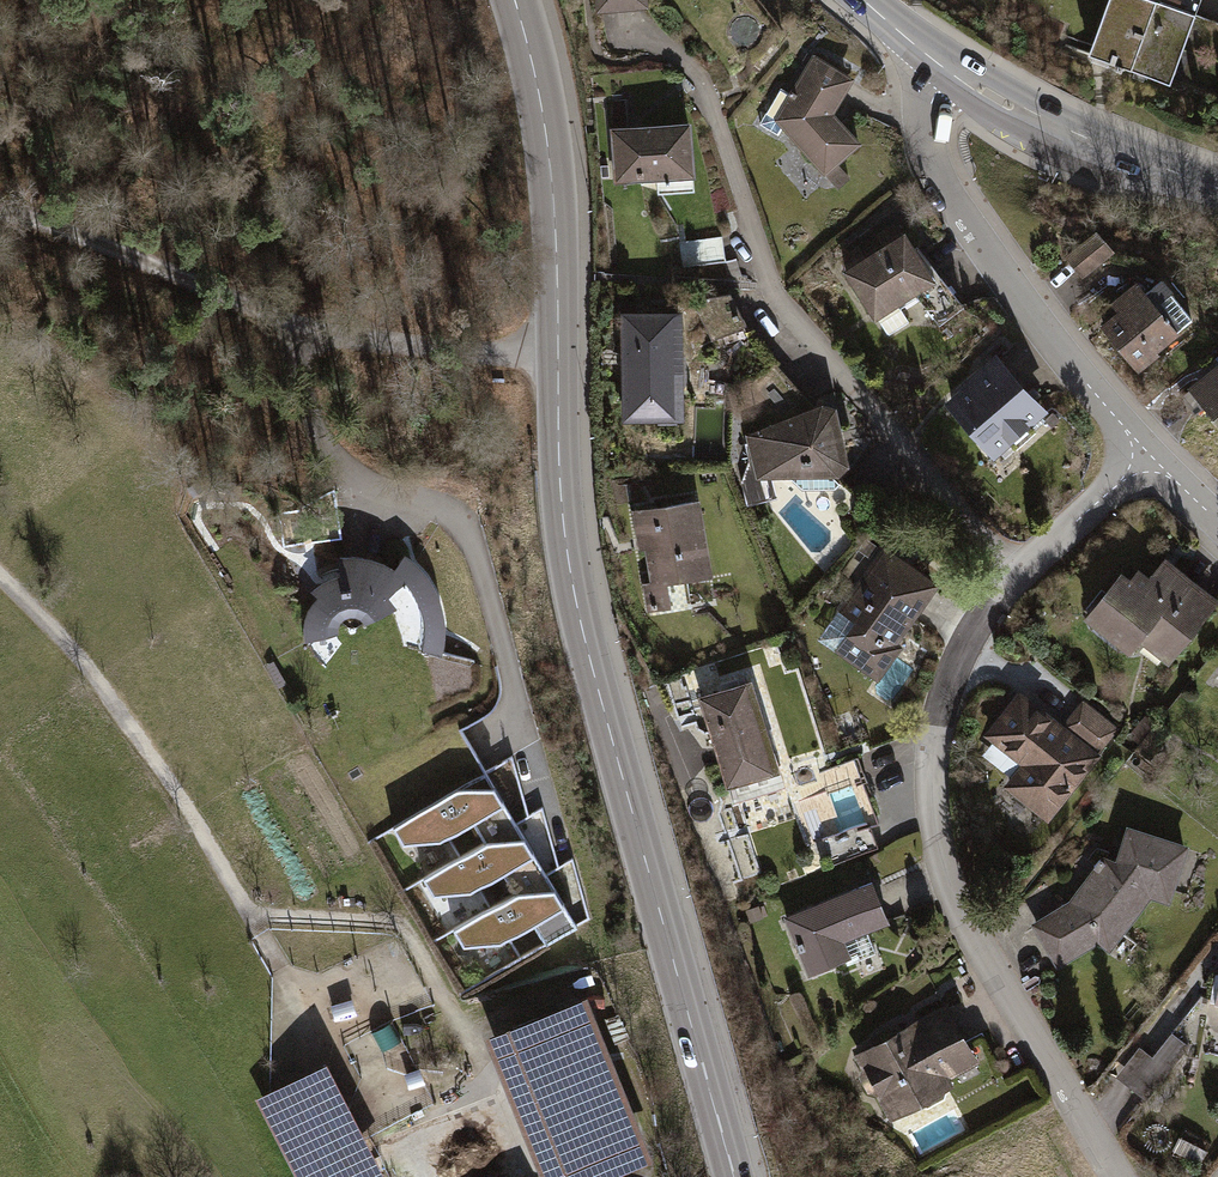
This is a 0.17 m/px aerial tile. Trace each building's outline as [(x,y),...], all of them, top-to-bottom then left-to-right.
[(1085,53),(1162,79),(1189,0),(1104,0),(1085,53)] [(832,111),(853,76),(813,52),(772,118),(837,189),(849,177),(836,164),(859,142),(832,111)] [(689,120),(609,127),(614,183),(694,174),(689,120)] [(938,278),(900,217),(831,260),(869,321),(938,278)] [(685,264),(728,259),(724,231),(681,236),(685,264)] [(1096,231),(1064,257),(1082,277),(1114,250),(1096,231)] [(1193,318),(1163,278),(1146,291),(1137,280),(1109,303),(1116,309),(1098,325),(1138,372),(1160,354),(1157,350),(1193,318)] [(619,309),(620,419),(683,418),(679,309),(619,309)] [(1051,410),(991,348),(937,399),(996,462),(1051,410)] [(1185,386),(1217,425),(1217,358),(1185,386)] [(743,434),(748,487),(843,482),(843,390),(743,434)] [(670,608),(665,583),(710,576),(696,497),(632,508),(638,548),(643,549),(648,581),(643,582),(648,612),(670,608)] [(303,541),(343,538),(341,516),(301,519),(303,541)] [(939,586),(879,544),(818,630),(877,672),(939,586)] [(345,632),(386,612),(408,596),(415,614),(420,630),(419,651),(444,652),(444,622),(440,601),(433,584),(420,567),(412,561),(401,555),(390,570),(358,557),(346,557),(334,560),(331,567),(332,577),(320,580),(307,590),(312,600),(299,619),(301,645),(345,632)] [(1081,616),(1128,651),(1137,640),(1169,665),(1217,603),(1217,598),(1164,556),(1148,575),(1138,567),(1129,576),(1120,570),(1081,616)] [(723,799),(786,781),(756,672),(693,689),(723,799)] [(1062,723),(1019,688),(982,733),(1019,763),(1003,785),(1048,823),(1119,727),(1083,698),(1062,723)] [(1154,722),(1145,714),(1127,736),(1137,744),(1154,722)] [(480,770),(389,824),(397,838),(434,836),(468,815),(480,836),(508,819),(480,770)] [(539,868),(508,819),(480,836),(419,873),(427,886),(467,886),(497,868),(508,886),(539,868)] [(1069,900),(1030,923),(1057,968),(1097,942),(1109,952),(1151,897),(1171,900),(1188,844),(1125,822),(1115,859),(1101,853),(1069,900)] [(572,922),(539,868),(508,886),(448,922),(458,939),(495,938),(528,918),(542,940),(572,922)] [(870,873),(777,916),(804,975),(897,933),(870,873)] [(581,880),(566,884),(574,920),(590,916),(581,880)] [(479,1031),(537,1176),(592,1176),(645,1156),(580,991),(479,1031)] [(955,995),(853,1050),(891,1120),(993,1065),(955,995)] [(1138,1045),(1115,1077),(1148,1102),(1189,1046),(1171,1031),(1152,1055),(1138,1045)] [(250,1097),(292,1176),(372,1176),(381,1173),(321,1060),(250,1097)]
